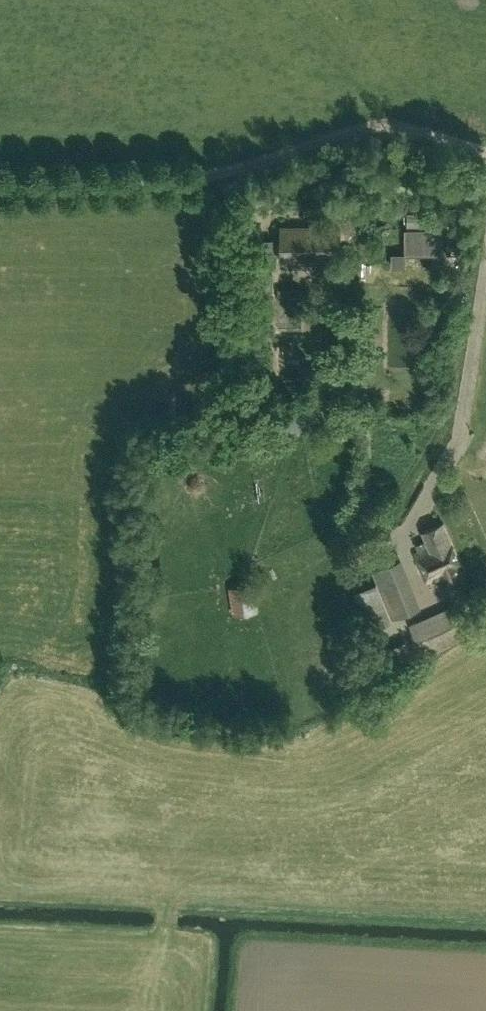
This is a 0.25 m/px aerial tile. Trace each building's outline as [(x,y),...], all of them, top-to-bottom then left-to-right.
[(441,227),(403,227),(403,253),(441,253),(441,227)] [(282,260),(340,260),(340,228),(282,228),(282,260)] [(252,289),(252,290),(273,289),(273,240),(252,240),(252,273),(244,273),(244,289),(252,289)] [(390,267),(403,267),(403,253),(390,253),(390,267)] [(302,289),(279,289),(279,299),(302,299),(302,289)] [(313,378),(312,387),(329,388),(329,378),(313,378)] [(466,575),(443,523),(423,532),(426,540),(416,545),(419,551),(414,552),(427,582),(440,577),(444,585),(466,575)] [(372,580),(361,585),(371,608),(409,590),(389,548),(363,560),(372,580)] [(233,615),(259,611),(254,583),(229,587),(233,615)] [(467,635),(454,606),(410,625),(423,655),(467,635)] [(382,656),(398,648),(391,635),(376,643),(382,656)]
